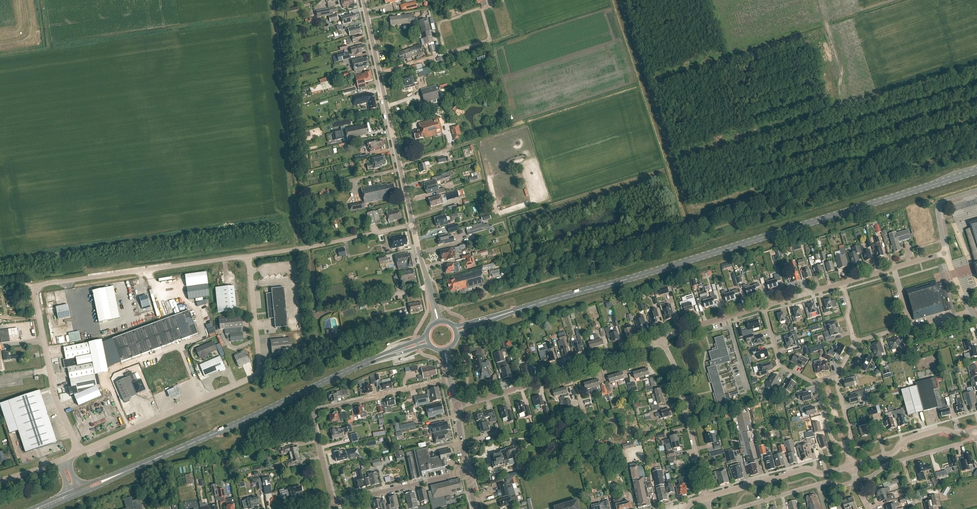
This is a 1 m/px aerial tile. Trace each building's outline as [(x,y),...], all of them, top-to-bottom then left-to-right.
[(416,2),(400,5),(402,12),(417,8),(416,2)] [(336,7),(316,11),(317,18),(331,15),(330,13),(337,12),(336,7)] [(351,16),(351,14),(341,17),(343,25),(352,22),(351,21),(357,19),(357,18),(357,15),(356,15),(355,15),(355,14),(351,16)] [(350,36),(361,33),(359,27),(355,28),(355,27),(348,29),(350,36)] [(422,32),(423,38),(432,36),(430,30),(422,32)] [(362,36),(361,35),(352,38),(346,39),(347,44),(353,42),(353,43),(357,42),(359,42),(358,41),(362,40),(362,39),(363,38),(362,37),(362,36)] [(432,36),(423,38),(425,45),(433,43),(432,36)] [(365,51),(364,45),(351,49),(352,54),(352,53),(355,53),(356,55),(362,54),(361,52),(365,51)] [(414,47),(417,55),(423,53),(420,45),(414,47)] [(414,47),(408,49),(411,57),(417,55),(414,47)] [(408,49),(403,51),(406,59),(411,57),(408,49)] [(348,52),(337,55),(339,61),(350,58),(348,52)] [(366,67),(369,67),(367,58),(363,59),(363,58),(352,61),(354,72),(367,69),(366,67)] [(432,65),(416,70),(417,73),(425,71),(426,74),(434,72),(432,65)] [(372,81),(370,72),(363,73),(363,74),(361,74),(361,75),(355,76),(358,89),(358,88),(366,87),(365,82),(372,81)] [(412,88),(415,87),(412,77),(402,80),(403,85),(404,90),(408,89),(409,92),(413,91),(412,88)] [(424,103),(439,99),(435,86),(421,90),(424,103)] [(368,95),(368,93),(352,97),(354,106),(367,103),(369,109),(369,110),(376,108),(374,94),(368,95)] [(443,134),(438,118),(426,121),(427,121),(419,123),(420,130),(413,132),(415,139),(423,137),(423,138),(425,137),(425,138),(443,134)] [(344,127),(341,128),(342,130),(333,132),(335,141),(343,139),(344,141),(347,140),(369,135),(368,131),(368,130),(367,129),(367,125),(345,130),(344,127)] [(455,139),(460,138),(461,137),(458,126),(452,128),(455,139)] [(355,141),(351,142),(344,143),(346,149),(352,148),(356,147),(355,141)] [(369,148),(369,151),(370,153),(385,149),(384,149),(385,148),(385,146),(384,146),(382,141),(377,142),(377,141),(367,143),(368,148),(369,148)] [(313,158),(333,154),(331,147),(311,151),(313,158)] [(385,161),(384,156),(372,159),(373,164),(367,165),(368,170),(374,169),(380,168),(380,167),(386,166),(386,165),(387,164),(387,162),(385,161)] [(429,165),(428,162),(424,163),(425,164),(419,165),(421,173),(427,171),(425,166),(429,165)] [(424,186),(425,189),(437,185),(437,183),(436,183),(436,182),(442,180),(441,177),(444,176),(443,175),(432,178),(432,181),(424,183),(425,186),(424,186)] [(364,204),(366,203),(390,198),(389,195),(396,194),(394,185),(387,186),(387,185),(381,186),(381,184),(361,189),(364,204)] [(437,185),(425,189),(426,192),(427,194),(435,192),(436,195),(445,192),(444,188),(438,190),(438,188),(437,185)] [(458,191),(445,195),(446,201),(451,199),(460,197),(459,196),(458,191)] [(443,204),(441,196),(429,199),(431,207),(443,204)] [(364,209),(363,202),(354,204),(350,205),(351,212),(355,211),(364,209)] [(378,210),(367,213),(369,225),(381,223),(378,211),(378,210)] [(394,220),(401,219),(399,210),(394,212),(394,211),(393,211),(392,210),(386,211),(389,224),(394,222),(394,220)] [(489,214),(481,216),(482,222),(491,219),(489,214)] [(448,225),(445,215),(434,218),(437,227),(441,225),(441,226),(448,225)] [(966,232),(966,233),(967,235),(971,252),(974,261),(974,262),(976,262),(976,263),(976,221),(971,222),(969,223),(971,230),(969,231),(968,231),(967,231),(966,232)] [(484,225),(466,231),(468,236),(486,230),(490,229),(488,224),(484,225)] [(447,228),(449,234),(457,231),(459,230),(457,225),(447,228)] [(901,251),(899,245),(901,244),(902,243),(902,242),(911,239),(908,230),(896,234),(896,232),(889,234),(894,253),(901,251)] [(391,245),(392,249),(404,246),(404,245),(408,245),(406,235),(402,236),(402,234),(389,237),(391,245)] [(439,241),(438,241),(439,245),(444,244),(448,243),(448,242),(453,241),(452,237),(448,238),(447,234),(438,236),(439,241)] [(878,258),(884,256),(881,248),(880,242),(878,237),(874,238),(876,244),(878,249),(875,250),(878,258)] [(453,249),(440,251),(442,260),(447,259),(448,260),(453,259),(452,257),(455,256),(454,253),(460,251),(467,250),(465,245),(459,246),(459,247),(453,249)] [(861,253),(859,246),(853,248),(854,253),(849,254),(853,265),(860,263),(857,254),(861,253)] [(863,246),(860,247),(861,253),(862,253),(863,255),(864,254),(866,261),(872,260),(869,250),(866,251),(863,246)] [(846,254),(845,247),(839,249),(841,256),(836,258),(839,269),(847,267),(844,255),(846,254)] [(344,248),(338,249),(340,258),(346,256),(344,248)] [(408,268),(413,267),(410,254),(407,255),(407,253),(395,256),(398,270),(402,269),(402,265),(407,264),(408,268)] [(467,261),(464,262),(465,266),(467,266),(467,269),(474,267),(473,264),(475,264),(473,257),(467,258),(467,261)] [(832,262),(831,258),(827,260),(828,263),(826,264),(828,272),(835,271),(832,262)] [(495,263),(482,266),(483,271),(489,270),(490,275),(492,274),(492,277),(498,275),(500,272),(499,268),(500,267),(498,261),(495,262),(495,263)] [(794,282),(800,281),(798,272),(797,272),(796,267),(795,262),(791,263),(792,268),(793,268),(794,273),(791,274),(794,282)] [(445,269),(445,270),(445,271),(445,272),(446,273),(446,274),(451,272),(451,273),(452,272),(452,273),(454,272),(455,272),(455,273),(459,271),(458,266),(459,266),(458,263),(453,264),(445,266),(445,269)] [(818,264),(818,266),(814,267),(817,276),(823,274),(820,263),(818,264)] [(809,270),(808,268),(803,269),(804,271),(803,272),(805,279),(812,277),(809,270)] [(394,277),(394,279),(395,283),(398,282),(401,281),(401,283),(415,280),(413,270),(407,271),(406,270),(403,271),(403,272),(395,274),(396,276),(394,277)] [(457,290),(457,291),(460,290),(462,296),(468,295),(469,293),(468,289),(485,285),(481,270),(471,273),(454,278),(454,279),(447,280),(450,292),(457,290)] [(187,286),(211,283),(210,271),(179,274),(179,279),(188,278),(189,282),(187,282),(187,286)] [(775,280),(772,282),(774,288),(778,287),(777,282),(781,281),(780,277),(779,278),(775,279),(775,280)] [(769,290),(774,288),(772,282),(769,282),(767,279),(764,280),(766,285),(767,284),(769,290)] [(937,285),(936,281),(929,283),(931,287),(917,291),(916,287),(905,290),(906,295),(908,294),(914,315),(912,316),(914,320),(951,310),(947,295),(943,283),(937,285)] [(754,287),(750,288),(752,294),(757,293),(756,288),(760,287),(759,284),(754,285),(754,287)] [(752,294),(750,288),(747,289),(746,285),(743,286),(744,291),(746,290),(747,296),(752,294)] [(215,288),(218,313),(237,311),(234,286),(215,288)] [(660,295),(669,293),(667,287),(658,290),(660,295)] [(275,328),(288,327),(284,288),(271,289),(272,293),(266,294),(269,319),(274,319),(275,328)] [(112,320),(106,289),(93,291),(99,323),(112,320)] [(733,293),(729,294),(731,301),(736,299),(735,294),(738,293),(737,290),(732,291),(733,293)] [(731,301),(729,294),(726,295),(725,291),(722,292),(723,297),(725,297),(726,302),(731,301)] [(698,305),(702,303),(704,303),(705,308),(710,307),(708,300),(707,296),(706,293),(700,295),(701,298),(696,299),(698,305)] [(680,303),(681,307),(682,309),(684,309),(685,312),(693,310),(692,304),(695,302),(693,295),(685,297),(686,301),(680,303)] [(147,296),(139,298),(143,310),(151,308),(147,296)] [(388,296),(380,298),(382,304),(390,302),(388,296)] [(708,300),(710,307),(715,305),(713,300),(717,299),(716,296),(711,297),(712,299),(708,300)] [(831,301),(830,298),(825,300),(825,301),(824,301),(826,307),(823,308),(825,314),(830,312),(829,309),(832,308),(837,307),(835,300),(831,301)] [(408,305),(410,314),(420,311),(420,310),(422,310),(421,303),(416,303),(408,305)] [(661,304),(663,310),(666,321),(672,319),(671,315),(673,314),(671,304),(670,305),(670,304),(666,303),(661,304)] [(813,304),(813,303),(807,305),(808,308),(809,308),(811,314),(817,312),(817,316),(820,315),(819,309),(816,310),(814,304),(813,304)] [(58,319),(70,317),(68,305),(56,307),(58,319)] [(590,319),(600,316),(597,307),(587,310),(590,319)] [(801,310),(800,307),(794,309),(794,310),(793,310),(795,316),(792,317),(794,322),(797,322),(796,318),(802,317),(800,311),(801,310)] [(659,317),(656,309),(651,310),(652,313),(649,314),(652,325),(658,323),(656,318),(659,317)] [(198,334),(189,311),(113,339),(121,362),(140,355),(198,334)] [(782,313),(782,312),(777,314),(778,317),(780,323),(786,321),(787,325),(790,324),(788,318),(785,319),(783,313),(782,313)] [(646,324),(643,315),(638,317),(639,320),(635,321),(639,332),(644,330),(643,325),(646,324)] [(242,318),(219,320),(220,330),(225,329),(225,334),(225,335),(228,340),(231,339),(231,342),(244,341),(243,332),(242,328),(243,328),(242,318)] [(760,327),(758,320),(751,322),(751,321),(746,323),(749,331),(760,327)] [(830,322),(824,323),(825,326),(827,332),(830,331),(839,328),(837,323),(830,325),(830,322)] [(632,328),(630,324),(626,326),(628,329),(625,330),(627,338),(633,336),(631,329),(632,328)] [(828,338),(825,338),(826,341),(829,340),(829,341),(835,339),(834,336),(841,334),(839,328),(830,331),(827,332),(828,338)] [(620,340),(616,329),(613,330),(614,333),(611,334),(613,342),(620,340)] [(331,330),(326,331),(328,339),(337,337),(335,332),(331,333),(331,330)] [(79,331),(69,333),(70,342),(81,340),(79,331)] [(602,339),(599,340),(598,336),(597,336),(595,332),(593,332),(594,335),(597,347),(604,345),(602,339)] [(784,338),(785,344),(795,341),(798,340),(796,332),(790,333),(791,336),(784,338)] [(565,348),(561,350),(563,358),(570,356),(569,351),(566,339),(565,335),(559,337),(561,341),(562,340),(565,348)] [(591,349),(597,347),(594,335),(590,336),(591,340),(592,340),(593,342),(589,343),(591,349)] [(754,338),(753,335),(745,337),(747,343),(753,341),(754,346),(765,343),(762,335),(754,338)] [(709,374),(707,374),(710,383),(712,383),(715,393),(713,394),(714,396),(715,402),(716,403),(718,403),(719,408),(728,405),(732,404),(729,394),(727,394),(725,395),(716,366),(719,365),(731,362),(729,356),(723,336),(720,337),(715,339),(716,344),(715,345),(716,348),(712,349),(713,351),(709,352),(712,361),(709,362),(711,367),(708,368),(709,373),(709,374)] [(292,353),(291,338),(271,340),(272,355),(292,353)] [(899,352),(901,352),(906,350),(904,344),(900,345),(898,338),(893,340),(892,339),(888,341),(889,345),(890,345),(892,351),(898,349),(899,352)] [(65,369),(68,368),(70,380),(95,375),(108,372),(102,340),(64,348),(66,359),(63,360),(65,369)] [(571,342),(571,344),(573,348),(575,348),(577,354),(582,352),(580,345),(578,345),(577,340),(571,342)] [(795,341),(785,344),(787,350),(794,348),(795,351),(801,349),(799,343),(796,344),(795,341)] [(969,351),(971,358),(976,356),(976,353),(976,347),(972,348),(970,341),(964,343),(966,351),(969,351)] [(197,350),(196,353),(198,354),(200,357),(202,356),(203,359),(204,358),(206,359),(207,357),(208,356),(207,354),(215,351),(212,343),(196,349),(197,350)] [(879,343),(878,343),(876,343),(876,344),(872,345),(875,355),(874,356),(875,359),(881,357),(880,354),(884,353),(883,349),(882,349),(880,343),(879,343)] [(845,347),(838,344),(835,350),(832,349),(831,351),(830,350),(828,353),(834,357),(836,354),(840,356),(845,347)] [(759,351),(758,348),(751,350),(753,356),(757,355),(759,360),(769,357),(766,349),(759,351)] [(483,357),(482,357),(479,357),(478,351),(472,352),(471,353),(476,372),(478,371),(481,379),(483,379),(490,377),(487,366),(489,365),(488,360),(484,361),(483,357)] [(3,352),(4,361),(21,359),(20,355),(9,357),(9,352),(3,352)] [(250,363),(245,352),(234,357),(239,368),(250,363)] [(504,361),(502,352),(494,354),(496,363),(497,363),(500,374),(502,373),(503,379),(511,377),(509,367),(507,367),(505,361),(504,361)] [(553,352),(551,352),(546,354),(549,362),(555,360),(553,352)] [(802,358),(795,355),(791,361),(797,365),(796,365),(800,367),(802,365),(805,367),(808,360),(803,357),(802,358)] [(872,359),(865,355),(862,360),(857,358),(853,365),(865,371),(872,359)] [(220,372),(226,370),(220,356),(200,365),(205,377),(219,370),(220,372)] [(829,370),(826,362),(814,366),(817,374),(821,372),(821,373),(825,371),(824,371),(829,370)] [(769,374),(768,371),(772,369),(770,363),(757,367),(760,376),(769,374)] [(532,376),(528,364),(527,364),(520,366),(524,377),(523,377),(523,378),(525,377),(526,379),(531,377),(530,376),(532,376)] [(889,368),(882,369),(883,376),(890,374),(891,377),(894,376),(890,364),(888,365),(889,368)] [(432,376),(437,375),(435,367),(432,367),(432,366),(421,368),(423,379),(432,377),(432,376)] [(641,371),(643,380),(646,379),(645,376),(650,375),(648,369),(641,371)] [(643,380),(641,371),(633,373),(635,379),(640,378),(641,381),(643,380)] [(129,373),(125,375),(127,378),(131,376),(138,393),(140,392),(141,393),(144,392),(144,390),(145,390),(141,381),(138,373),(133,375),(131,372),(129,373)] [(623,373),(616,375),(617,381),(625,379),(623,373)] [(70,395),(74,395),(97,386),(95,375),(70,380),(72,388),(69,388),(70,395)] [(617,381),(616,375),(608,377),(610,383),(617,381)] [(649,377),(652,386),(655,385),(654,381),(658,380),(657,375),(649,377)] [(780,378),(775,375),(773,378),(772,377),(769,381),(768,380),(765,385),(773,389),(771,393),(774,395),(780,384),(777,382),(780,378)] [(127,378),(116,383),(124,401),(125,403),(129,402),(130,400),(130,399),(138,395),(137,393),(138,393),(131,376),(127,378)] [(857,382),(856,376),(850,378),(851,381),(844,383),(844,384),(844,386),(845,386),(846,389),(855,386),(854,383),(857,382)] [(936,378),(919,382),(915,383),(916,386),(901,390),(908,415),(907,415),(907,416),(938,408),(939,411),(939,412),(941,411),(942,417),(951,415),(949,409),(946,409),(945,408),(946,408),(945,404),(942,405),(941,399),(936,378)] [(602,390),(600,386),(599,380),(592,382),(595,394),(598,393),(598,391),(602,390)] [(795,384),(788,380),(785,386),(782,384),(779,391),(782,392),(784,389),(790,392),(795,384)] [(390,382),(383,384),(382,381),(379,382),(379,385),(380,389),(383,389),(384,390),(389,389),(390,389),(391,389),(391,388),(392,388),(390,382)] [(365,386),(364,382),(359,384),(360,388),(363,388),(363,389),(364,389),(364,391),(365,394),(368,393),(369,394),(370,393),(371,392),(372,392),(370,385),(365,386)] [(595,394),(592,382),(584,384),(586,390),(590,389),(592,395),(595,394)] [(97,386),(74,395),(78,406),(101,396),(97,386)] [(176,386),(167,391),(170,398),(179,394),(176,386)] [(347,388),(344,389),(341,390),(341,391),(328,394),(329,399),(330,399),(331,403),(338,401),(337,397),(348,394),(347,388)] [(441,400),(438,388),(430,389),(431,398),(428,398),(427,395),(415,397),(416,406),(433,403),(432,402),(441,400)] [(562,398),(563,402),(564,401),(566,409),(571,408),(570,404),(571,403),(570,399),(565,400),(565,397),(564,395),(568,394),(566,388),(560,390),(561,395),(562,398)] [(652,395),(653,399),(663,396),(661,389),(655,390),(656,394),(652,395)] [(864,390),(860,392),(854,393),(855,396),(849,398),(849,399),(848,400),(849,401),(850,402),(850,404),(859,402),(858,398),(866,396),(864,390)] [(9,401),(0,404),(10,434),(18,431),(26,453),(57,443),(40,391),(39,391),(9,401)] [(976,403),(974,391),(963,394),(965,401),(966,401),(967,405),(969,405),(969,406),(970,410),(975,409),(974,404),(976,403)] [(804,396),(803,393),(797,394),(799,400),(802,399),(803,402),(812,400),(811,397),(812,396),(812,395),(811,394),(810,394),(804,396)] [(541,396),(540,396),(537,397),(537,396),(532,397),(535,407),(540,405),(541,406),(544,405),(541,396)] [(653,402),(657,401),(658,405),(665,404),(663,396),(653,399),(653,402)] [(394,403),(395,403),(395,400),(394,400),(393,398),(386,400),(387,402),(383,403),(384,407),(388,406),(395,405),(394,403)] [(956,399),(956,400),(958,406),(955,406),(957,414),(964,412),(963,408),(964,408),(963,404),(962,404),(961,399),(960,398),(956,399)] [(520,402),(519,401),(516,402),(519,414),(524,413),(526,417),(531,416),(529,408),(525,409),(524,403),(522,403),(520,402)] [(441,405),(440,403),(427,406),(429,417),(431,417),(431,418),(436,416),(435,416),(444,414),(442,405),(441,405)] [(811,405),(806,406),(799,408),(800,412),(801,412),(802,414),(806,413),(807,416),(816,414),(815,411),(816,410),(816,409),(815,409),(814,408),(812,408),(811,405)] [(876,407),(868,410),(870,417),(881,413),(879,405),(876,406),(876,407)] [(509,422),(514,421),(512,413),(509,414),(507,407),(505,408),(503,406),(499,407),(502,419),(507,418),(509,422)] [(362,412),(361,407),(358,408),(357,407),(356,407),(356,408),(355,408),(356,413),(356,414),(356,415),(357,416),(361,415),(362,418),(367,416),(366,412),(363,413),(363,411),(362,412)] [(656,417),(660,416),(660,419),(663,418),(672,416),(670,410),(662,412),(655,414),(656,417)] [(899,422),(900,426),(901,426),(903,427),(904,426),(907,425),(905,419),(906,419),(905,416),(903,410),(893,412),(895,419),(898,418),(899,422)] [(477,421),(479,421),(486,419),(489,418),(490,420),(496,418),(494,411),(482,414),(482,412),(475,414),(477,421)] [(885,414),(887,419),(885,420),(886,422),(884,423),(886,427),(888,426),(889,430),(890,431),(892,430),(892,429),(895,428),(894,426),(893,422),(892,417),(891,418),(891,416),(892,415),(892,412),(885,414)] [(345,419),(348,419),(347,413),(337,415),(337,413),(333,413),(332,413),(331,413),(331,414),(330,414),(331,419),(330,419),(331,422),(332,422),(338,421),(341,420),(344,419),(345,419)] [(736,415),(734,416),(739,434),(744,456),(743,456),(746,456),(748,465),(746,466),(748,475),(750,474),(751,476),(758,474),(756,469),(757,468),(756,464),(755,463),(753,464),(752,462),(753,460),(752,455),(750,455),(745,433),(752,431),(748,413),(736,415)] [(486,419),(479,421),(480,423),(479,423),(482,432),(483,433),(489,431),(487,421),(486,421),(486,419)] [(868,436),(868,435),(866,427),(867,427),(865,420),(860,421),(862,427),(859,428),(860,434),(862,433),(862,437),(865,436),(868,436)] [(430,434),(433,433),(433,434),(433,433),(449,430),(447,422),(442,423),(441,422),(431,425),(432,430),(429,431),(430,434)] [(815,433),(821,432),(819,422),(813,424),(815,433)] [(401,432),(402,432),(416,429),(414,423),(399,426),(401,432)] [(348,427),(347,426),(343,427),(344,429),(338,431),(337,429),(336,429),(332,430),(331,430),(333,440),(341,438),(341,437),(343,437),(342,433),(345,432),(345,434),(349,433),(349,432),(351,431),(350,426),(348,427)] [(451,439),(449,431),(434,435),(436,444),(446,441),(446,440),(451,439)] [(815,441),(814,437),(813,431),(805,433),(801,434),(801,436),(805,436),(806,439),(812,437),(813,442),(815,441)] [(717,441),(715,434),(706,436),(707,440),(706,440),(707,444),(708,444),(714,443),(715,447),(721,445),(719,441),(717,441)] [(665,445),(668,444),(679,441),(677,435),(670,437),(671,439),(664,440),(665,445)] [(828,447),(825,436),(818,438),(820,445),(821,445),(822,449),(828,447)] [(623,450),(642,445),(641,440),(622,445),(623,450)] [(797,463),(792,440),(783,442),(785,448),(787,447),(789,454),(788,455),(791,464),(797,463)] [(811,455),(808,444),(797,447),(800,458),(801,458),(802,461),(811,459),(810,455),(811,455)] [(786,452),(784,445),(778,447),(780,454),(774,455),(777,467),(785,465),(783,460),(784,459),(782,453),(786,452)] [(289,452),(290,456),(299,454),(297,448),(292,449),(292,446),(282,448),(284,453),(289,452)] [(513,453),(517,452),(515,446),(505,449),(506,450),(500,452),(501,453),(491,455),(493,460),(494,460),(494,463),(492,463),(493,468),(504,465),(506,465),(506,467),(513,465),(512,461),(513,460),(513,459),(512,460),(511,456),(513,455),(513,453)] [(427,448),(419,450),(424,471),(437,469),(435,458),(430,459),(427,448)] [(435,458),(437,469),(448,466),(447,461),(452,460),(450,449),(439,451),(440,456),(435,458)] [(347,453),(347,452),(346,450),(335,453),(337,462),(348,459),(356,457),(355,452),(349,453),(348,452),(347,453)] [(424,471),(419,450),(411,452),(417,479),(423,477),(421,472),(424,471)] [(397,463),(405,461),(402,451),(395,452),(397,463)] [(733,451),(724,453),(727,462),(736,460),(733,451)] [(417,479),(411,452),(406,453),(412,480),(417,479)] [(775,469),(771,452),(767,453),(768,457),(765,458),(768,471),(775,469)] [(974,464),(971,453),(963,455),(965,461),(960,462),(963,471),(970,470),(969,466),(974,464)] [(300,461),(299,454),(290,456),(291,461),(286,462),(287,467),(296,465),(296,462),(300,461)] [(956,461),(955,457),(950,458),(951,463),(950,464),(951,468),(953,467),(954,471),(958,470),(957,466),(956,461)] [(529,469),(535,467),(533,460),(522,464),(524,471),(529,470),(529,469)] [(916,467),(915,468),(919,481),(925,480),(923,472),(926,471),(931,469),(929,464),(924,466),(923,466),(922,462),(915,464),(916,467)] [(647,489),(652,488),(650,477),(645,478),(644,476),(644,474),(642,475),(639,476),(637,467),(638,467),(637,464),(630,465),(630,469),(639,508),(650,506),(648,499),(649,499),(647,489)] [(743,473),(741,464),(730,467),(733,480),(734,479),(735,481),(744,478),(742,473),(743,473)] [(941,470),(943,479),(950,477),(947,468),(941,470)] [(720,485),(729,483),(725,469),(715,472),(717,480),(718,479),(720,485)] [(361,470),(357,471),(359,478),(358,478),(358,479),(354,480),(357,490),(361,488),(365,487),(363,478),(361,470)] [(664,478),(662,470),(653,472),(658,493),(657,493),(658,494),(658,495),(660,502),(668,500),(665,487),(662,488),(662,486),(665,485),(663,478),(664,478)] [(372,474),(372,472),(368,473),(369,478),(365,479),(367,486),(371,485),(371,486),(379,484),(376,473),(372,474)] [(499,498),(503,497),(506,496),(507,497),(506,498),(506,499),(507,499),(509,498),(510,498),(516,497),(512,484),(514,484),(512,477),(505,479),(506,483),(505,483),(499,485),(501,490),(497,490),(497,491),(498,491),(498,493),(497,493),(498,496),(499,496),(499,497),(499,498)] [(260,478),(251,479),(252,485),(256,484),(257,490),(262,490),(260,478)] [(686,484),(685,478),(679,479),(680,486),(677,486),(679,496),(680,496),(683,496),(682,496),(683,495),(684,495),(683,494),(687,494),(686,490),(686,487),(685,487),(685,484),(686,484)] [(449,496),(452,495),(457,494),(457,492),(463,491),(460,479),(449,481),(449,482),(431,486),(433,497),(430,498),(431,499),(430,500),(431,506),(432,508),(435,508),(447,506),(445,500),(450,499),(449,496)] [(673,488),(671,479),(666,481),(668,485),(666,485),(667,489),(668,494),(674,492),(673,489),(673,488)] [(216,501),(219,500),(218,489),(217,489),(216,484),(211,485),(213,497),(215,496),(216,501)] [(301,487),(297,488),(296,487),(289,489),(284,491),(284,489),(280,490),(282,495),(285,494),(285,495),(286,495),(288,499),(292,498),(292,499),(297,497),(296,496),(302,494),(302,492),(302,491),(303,490),(302,487),(301,487)] [(218,489),(219,500),(220,503),(226,502),(224,488),(218,489)] [(876,496),(877,498),(889,493),(888,491),(890,490),(889,488),(876,492),(877,495),(876,496)] [(428,500),(425,490),(418,491),(420,502),(428,500)] [(405,494),(406,496),(409,508),(421,508),(420,507),(418,508),(416,499),(415,497),(414,494),(414,492),(405,494)] [(889,493),(877,498),(878,499),(879,499),(880,502),(884,501),(885,504),(896,500),(894,495),(890,496),(889,493)] [(602,502),(603,504),(604,508),(614,508),(617,508),(618,508),(632,508),(630,502),(623,504),(622,499),(621,497),(621,495),(615,496),(615,494),(612,495),(613,499),(608,500),(602,502)] [(806,498),(808,505),(808,508),(807,508),(822,508),(820,504),(819,504),(819,502),(818,502),(816,495),(806,498)] [(386,506),(387,508),(396,508),(395,508),(399,507),(396,496),(388,498),(390,505),(386,506)] [(503,497),(504,500),(500,501),(502,508),(512,505),(512,504),(517,503),(516,497),(510,498),(509,498),(507,499),(506,499),(506,498),(507,497),(506,496),(503,497)] [(933,508),(934,506),(935,506),(937,506),(935,496),(928,497),(929,501),(928,502),(924,503),(926,508),(934,508),(933,508)] [(140,508),(143,507),(140,499),(133,501),(132,497),(124,499),(126,508),(125,508),(141,508),(140,508)] [(234,498),(228,499),(229,502),(226,503),(227,506),(227,508),(234,508),(235,507),(234,505),(235,505),(234,498)] [(253,498),(245,500),(245,501),(242,502),(244,508),(247,508),(249,508),(252,508),(254,508),(254,507),(259,505),(258,503),(259,503),(259,502),(259,501),(259,500),(259,499),(258,499),(258,498),(254,499),(253,498)] [(847,498),(845,499),(845,500),(842,501),(845,508),(848,508),(850,508),(847,498)] [(850,508),(853,507),(853,508),(856,508),(852,498),(849,499),(849,498),(847,498),(850,508)] [(386,506),(385,500),(380,501),(380,500),(373,501),(374,508),(378,508),(382,508),(387,508),(386,506)] [(576,501),(554,507),(554,508),(579,508),(576,501)] [(796,501),(789,503),(790,504),(788,505),(790,508),(798,508),(796,501)]
